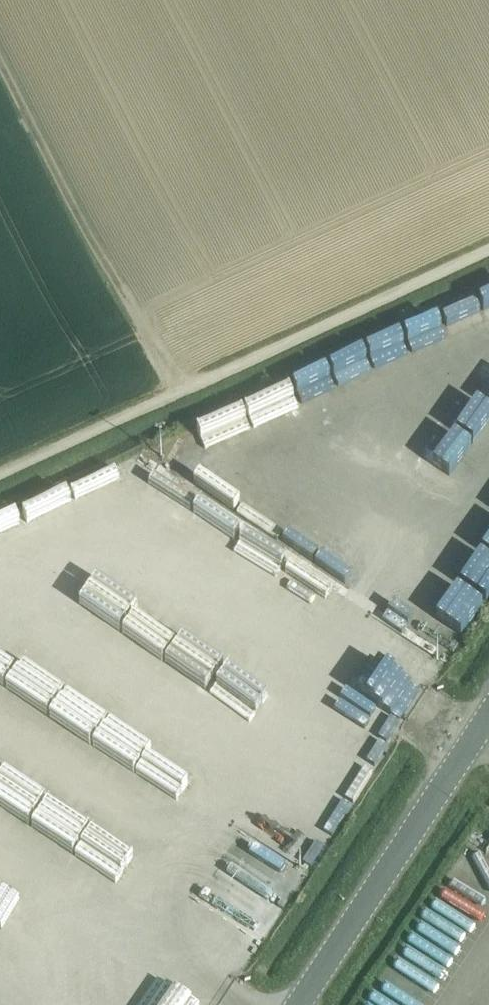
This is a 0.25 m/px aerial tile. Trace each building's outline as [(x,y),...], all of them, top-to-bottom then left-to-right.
[(173,443),(181,459),(200,450),(192,434),(173,443)] [(72,506),(164,470),(156,450),(106,469),(108,475),(66,491),(72,506)] [(244,493),(230,521),(274,544),(288,516),(244,493)] [(0,520),(0,543),(21,535),(13,514),(0,520)] [(194,547),(172,580),(254,633),(296,568),(273,552),(252,585),(194,547)] [(458,591),(466,596),(477,577),(469,573),(458,591)] [(454,629),(462,635),(475,620),(467,613),(454,629)] [(124,680),(67,762),(85,774),(142,692),(124,680)] [(356,791),(375,761),(344,742),(325,772),(356,791)] [(156,798),(175,804),(181,786),(162,780),(156,798)] [(278,879),(301,885),(306,865),(283,859),(278,879)]
